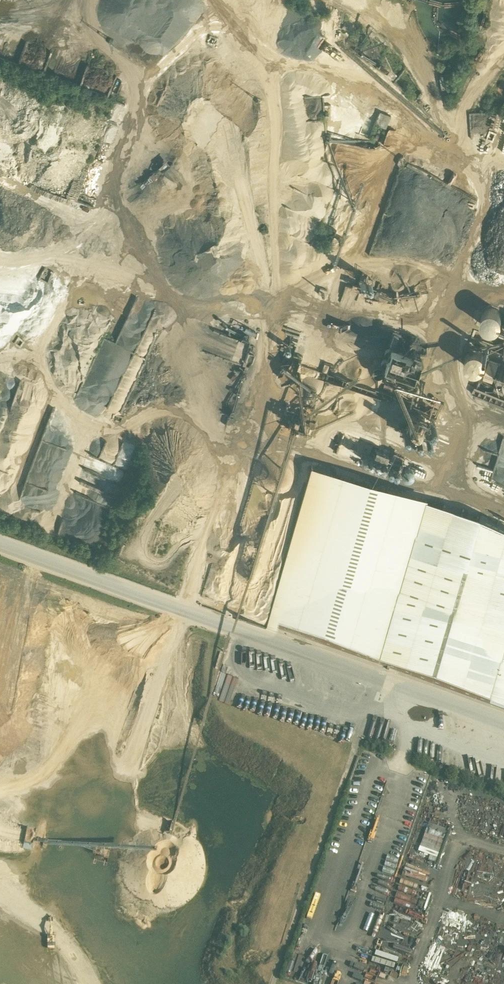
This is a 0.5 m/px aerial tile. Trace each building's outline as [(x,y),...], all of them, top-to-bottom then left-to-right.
[(374,126),(386,130),(391,118),(379,114),(374,126)] [(419,342),(398,334),(391,332),(386,344),(415,354),(416,349),(419,342)] [(471,340),(461,366),(457,379),(463,393),(503,410),(503,353),(471,340)] [(415,354),(386,344),(379,365),(376,364),(372,375),(414,390),(425,358),(415,354)] [(425,421),(411,416),(407,428),(420,433),(425,421)] [(407,428),(406,428),(403,436),(418,441),(421,433),(420,433),(407,428)] [(366,445),(362,456),(373,460),(376,451),(379,452),(380,450),(366,445)] [(426,503),(311,468),(266,625),(379,665),(426,503)] [(29,505),(31,497),(55,504),(61,482),(53,480),(51,487),(46,485),(46,483),(29,478),(22,503),(29,505)] [(426,503),(379,665),(432,685),(439,665),(494,685),(503,652),(503,530),(480,519),(426,503)] [(494,685),(503,688),(503,652),(494,685)] [(439,665),(432,685),(503,710),(503,688),(494,685),(439,665)] [(425,823),(417,854),(437,859),(445,828),(425,823)]
